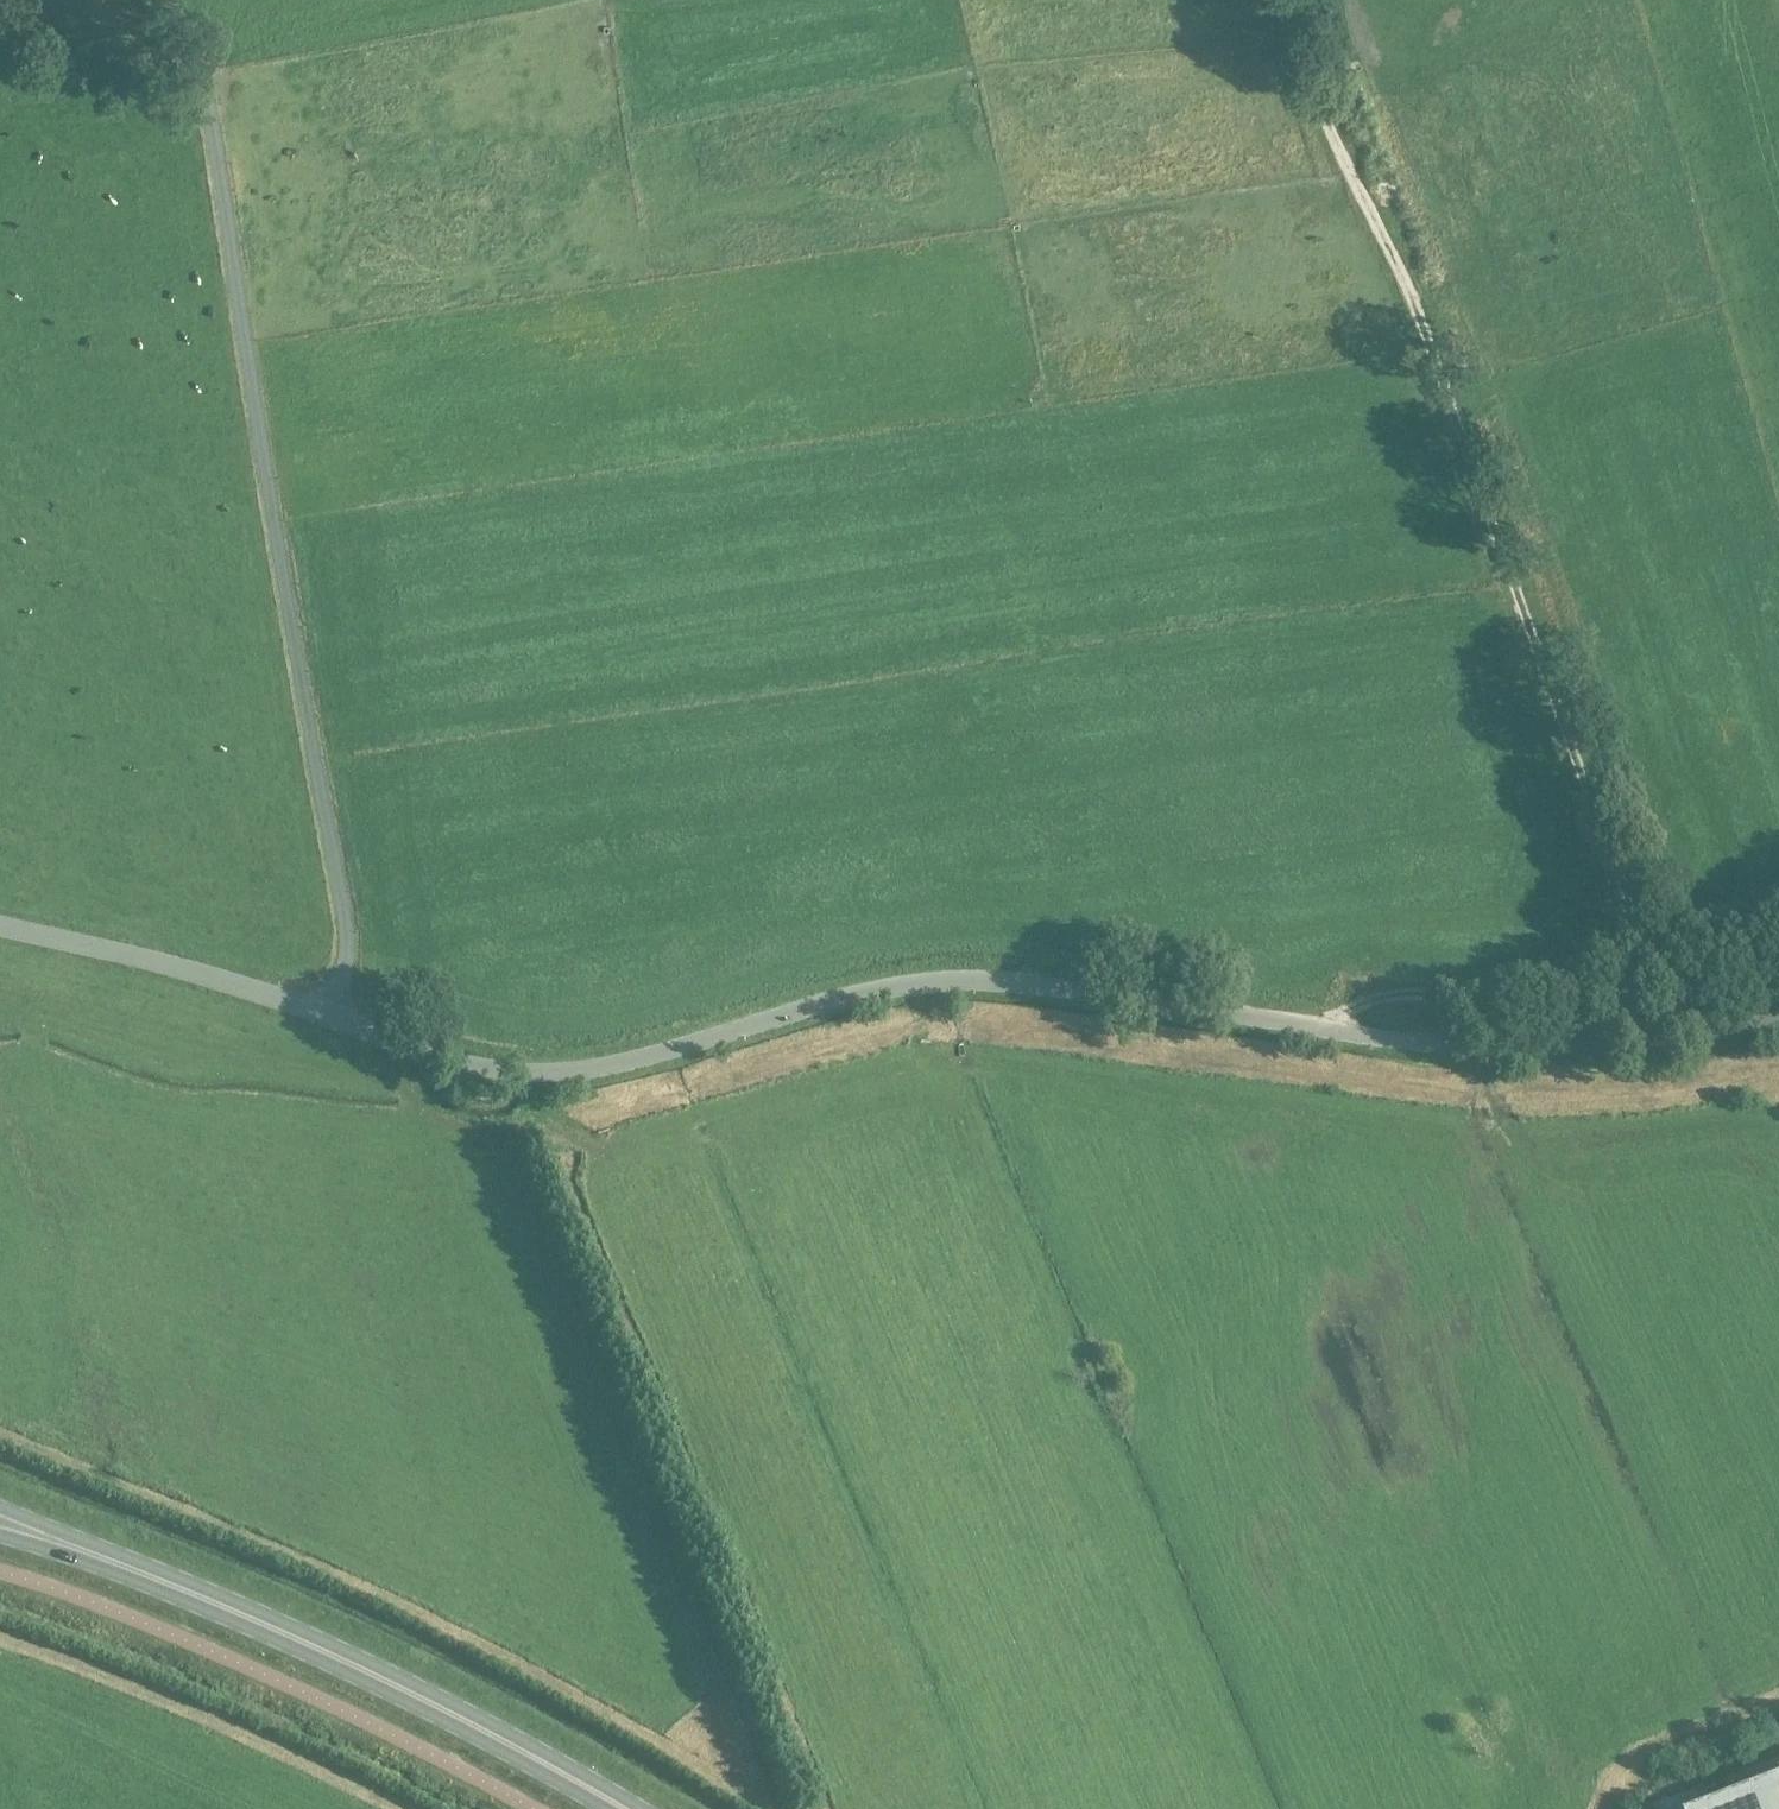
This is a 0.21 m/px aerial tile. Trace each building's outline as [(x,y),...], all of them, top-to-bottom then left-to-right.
[(1708,1808),(1778,1808),(1778,1781),(1708,1808)]
